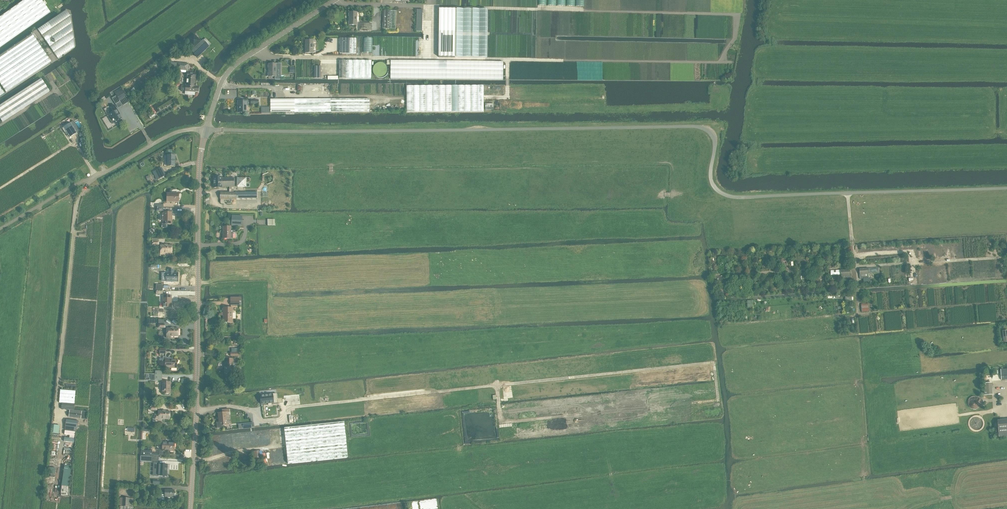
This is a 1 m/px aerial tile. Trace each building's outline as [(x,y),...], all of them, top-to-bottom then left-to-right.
[(0,17),(0,47),(50,12),(41,0),(24,0),(0,17)] [(440,9),(439,57),(455,57),(487,58),(488,9),(456,9),(440,9)] [(58,59),(73,49),(75,47),(70,16),(66,10),(37,29),(58,59)] [(389,29),(396,29),(396,11),(390,10),(383,10),(383,29),(389,29)] [(360,31),(371,31),(371,23),(360,23),(360,31)] [(32,34),(0,55),(0,83),(6,92),(51,62),(32,34)] [(200,41),(194,35),(188,41),(194,47),(200,41)] [(203,40),(191,51),(197,58),(209,47),(211,44),(205,38),(203,41),(203,40)] [(339,53),(355,54),(356,39),(339,38),(339,53)] [(339,60),(339,78),(345,78),(371,79),(371,61),(339,60)] [(391,79),(503,80),(503,62),(391,60),(391,79)] [(177,63),(176,70),(188,71),(188,64),(177,63)] [(195,78),(196,78),(196,73),(187,73),(186,86),(185,86),(182,86),(181,87),(181,91),(182,91),(185,92),(188,92),(188,95),(195,95),(195,93),(195,92),(198,92),(199,87),(195,87),(194,87),(195,84),(195,78)] [(49,91),(41,79),(0,106),(0,118),(2,122),(49,91)] [(114,92),(119,101),(127,97),(122,88),(114,92)] [(369,99),(270,99),(270,107),(270,112),(369,112),(369,99)] [(238,112),(246,112),(246,106),(247,106),(247,101),(238,101),(238,112)] [(109,114),(111,117),(109,118),(112,124),(116,122),(117,124),(122,121),(120,119),(121,118),(118,113),(119,113),(114,105),(111,107),(112,109),(108,112),(109,114)] [(70,138),(77,133),(70,123),(63,127),(70,138)] [(160,179),(166,176),(162,167),(156,170),(160,179)] [(267,184),(273,182),(273,176),(268,173),(262,175),(262,181),(267,184)] [(221,178),(221,177),(213,177),(213,188),(221,188),(221,187),(234,187),(234,178),(221,178)] [(178,202),(179,193),(167,193),(166,202),(178,202)] [(167,227),(167,224),(172,224),(172,212),(163,212),(163,213),(162,214),(162,215),(160,215),(159,216),(159,220),(160,221),(163,221),(163,224),(162,224),(161,225),(161,227),(162,228),(167,228),(167,227)] [(242,226),(242,216),(231,215),(231,226),(242,226)] [(230,230),(230,227),(223,227),(223,239),(230,239),(233,239),(233,233),(235,233),(235,230),(230,230)] [(172,253),(172,245),(160,245),(160,255),(164,255),(164,253),(172,253)] [(859,279),(868,278),(868,268),(859,269),(859,279)] [(841,280),(850,279),(849,269),(840,270),(841,280)] [(178,282),(178,273),(166,273),(166,282),(178,282)] [(171,307),(171,295),(163,295),(162,307),(171,307)] [(232,323),(232,308),(223,308),(223,323),(232,323)] [(178,336),(178,328),(166,328),(166,338),(171,338),(171,336),(178,336)] [(163,357),(162,362),(165,362),(165,368),(177,368),(177,363),(178,363),(178,360),(177,360),(177,359),(173,359),(163,357)] [(225,374),(234,374),(234,359),(224,359),(225,374)] [(170,394),(170,382),(162,382),(162,394),(170,394)] [(67,410),(69,410),(74,410),(75,391),(60,390),(59,403),(62,403),(61,408),(61,409),(67,410)] [(261,404),(268,404),(271,403),(277,403),(276,394),(260,395),(261,404)] [(219,422),(216,423),(217,429),(224,428),(224,426),(227,425),(226,412),(229,412),(229,415),(233,415),(233,410),(229,411),(229,409),(222,410),(222,413),(218,413),(219,422)] [(87,412),(74,410),(69,410),(68,417),(87,420),(87,412)] [(170,419),(170,412),(158,411),(158,414),(155,414),(155,419),(158,419),(158,420),(162,421),(162,419),(170,419)] [(66,419),(65,430),(75,431),(76,427),(77,427),(78,421),(66,419)] [(284,428),(288,463),(347,457),(344,422),(284,428)] [(174,451),(174,442),(162,442),(162,451),(174,451)] [(257,467),(287,463),(286,452),(256,455),(257,467)] [(158,467),(156,467),(155,470),(158,470),(158,476),(166,477),(167,465),(158,464),(158,467)] [(174,498),(175,490),(165,490),(164,493),(158,493),(158,501),(164,501),(165,497),(174,498)] [(133,498),(120,498),(119,508),(133,508),(133,507),(133,498)]
